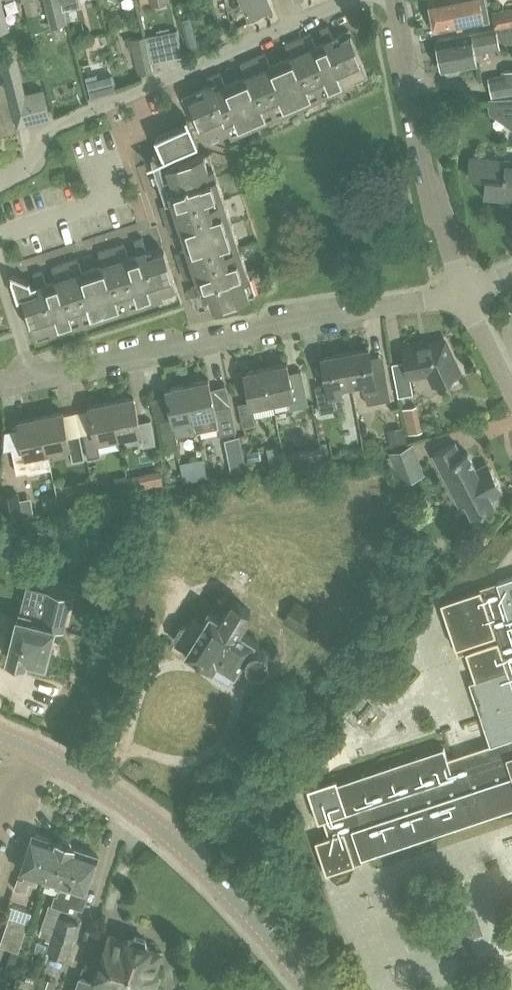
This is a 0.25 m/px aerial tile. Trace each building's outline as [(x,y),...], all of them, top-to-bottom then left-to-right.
[(9,29),(3,9),(4,9),(2,0),(0,0),(0,31),(9,29)] [(65,9),(62,0),(45,0),(51,26),(68,22),(64,10),(65,9)] [(65,9),(81,5),(80,0),(62,0),(65,9)] [(252,20),(259,17),(263,15),(266,13),(264,8),(273,4),(272,0),(243,0),(252,20)] [(490,20),(486,0),(428,0),(434,30),(483,21),(490,20)] [(496,27),(511,24),(511,8),(493,12),(496,28),(496,27)] [(333,35),(328,24),(320,28),(325,39),(316,43),(311,31),(286,42),(291,54),(271,63),(266,51),(241,62),(246,73),(225,82),(220,71),(207,76),(210,84),(203,86),(206,92),(190,98),(206,134),(220,128),(222,133),(230,130),(233,135),(356,81),(353,76),(367,70),(352,34),(336,41),(334,35),(333,35)] [(476,64),(474,53),(500,48),(496,27),(496,28),(470,33),(436,40),(442,71),(445,70),(450,73),(459,71),(462,67),(476,64)] [(145,35),(151,61),(183,54),(177,29),(146,36),(146,35),(145,35)] [(151,61),(145,35),(131,38),(138,74),(153,71),(151,61)] [(39,61),(31,63),(35,79),(43,77),(39,61)] [(511,94),(511,68),(501,70),(501,73),(488,76),(492,98),(511,94)] [(102,93),(98,77),(97,73),(86,76),(91,96),(102,93)] [(14,121),(8,94),(4,81),(0,82),(0,134),(16,130),(14,121)] [(24,93),(23,94),(10,98),(18,126),(51,117),(43,87),(24,93)] [(164,157),(199,142),(190,120),(155,135),(164,157)] [(214,166),(210,152),(204,154),(204,153),(168,165),(166,159),(160,161),(167,183),(169,192),(172,201),(160,205),(169,231),(181,227),(187,247),(176,252),(184,278),(196,275),(199,284),(187,288),(190,296),(203,292),(204,298),(206,297),(207,303),(205,305),(206,309),(213,306),(250,295),(245,280),(251,278),(214,166)] [(487,156),(469,154),(468,176),(485,177),(484,196),(505,197),(504,204),(511,205),(511,158),(487,156)] [(147,248),(143,236),(135,239),(139,251),(130,254),(125,242),(99,251),(103,263),(82,269),(78,257),(51,266),(56,278),(46,281),(43,270),(42,269),(34,272),(37,283),(32,285),(30,279),(28,280),(10,273),(12,277),(11,278),(18,298),(24,296),(36,332),(50,327),(52,333),(164,296),(163,290),(177,286),(165,249),(149,254),(147,248)] [(434,383),(461,370),(446,339),(404,346),(407,360),(393,362),(399,396),(414,393),(411,376),(429,373),(434,383)] [(391,399),(387,372),(375,374),(370,347),(346,352),(352,385),(364,383),(367,403),(391,399)] [(341,387),(352,385),(346,352),(322,356),(327,383),(316,385),(321,412),(344,407),(342,396),(343,396),(341,387)] [(266,367),(274,401),(289,398),(291,408),(309,404),(306,388),(294,391),(288,362),(266,367)] [(252,406),(274,401),(266,367),(244,371),(250,400),(239,403),(244,426),(256,423),(252,406)] [(237,432),(231,404),(216,408),(210,379),(188,383),(196,418),(198,426),(199,431),(219,427),(221,435),(237,432)] [(177,436),(199,431),(198,426),(196,418),(188,383),(166,388),(172,417),(161,419),(167,450),(179,448),(177,436)] [(112,401),(119,436),(141,432),(144,446),(156,443),(151,419),(139,422),(134,396),(112,401)] [(98,441),(119,436),(112,401),(90,405),(95,431),(84,433),(88,458),(100,455),(98,441)] [(41,416),(48,451),(70,446),(73,461),(85,458),(81,434),(68,436),(63,411),(41,416)] [(52,467),(48,451),(41,416),(19,420),(24,445),(13,448),(18,472),(26,470),(30,472),(52,467)] [(406,421),(409,434),(423,431),(420,417),(406,421)] [(388,429),(391,446),(406,443),(403,426),(388,429)] [(462,454),(455,442),(433,454),(455,497),(461,494),(472,515),(495,503),(492,498),(504,491),(487,460),(476,466),(468,452),(462,454)] [(271,466),(284,464),(283,458),(280,445),(272,446),(267,447),(271,466)] [(413,445),(389,453),(395,469),(419,460),(413,445)] [(230,459),(233,472),(247,469),(245,456),(230,459)] [(87,479),(76,482),(79,498),(91,496),(87,479)] [(110,496),(108,489),(102,484),(94,486),(96,494),(97,499),(104,498),(110,496)] [(24,516),(19,492),(0,495),(0,502),(3,520),(24,516)] [(46,512),(60,509),(60,507),(58,495),(43,498),(46,512)] [(13,555),(14,553),(18,531),(19,531),(2,527),(0,527),(0,552),(13,555)] [(309,788),(319,820),(323,819),(328,836),(316,840),(317,842),(327,870),(327,872),(355,863),(350,847),(358,844),(362,857),(511,807),(511,577),(480,587),(480,588),(441,602),(457,647),(468,643),(470,650),(466,651),(476,679),(470,681),(482,717),(483,718),(491,743),(452,756),(448,757),(445,746),(337,782),(336,779),(309,788)] [(19,616),(8,658),(27,662),(28,658),(46,663),(46,662),(52,639),(55,627),(65,629),(72,600),(73,596),(27,584),(19,616)] [(311,637),(324,616),(296,599),(283,621),(311,637)] [(239,629),(251,610),(233,600),(222,618),(212,611),(204,624),(192,616),(187,623),(181,625),(174,635),(176,643),(230,677),(235,669),(244,655),(248,658),(248,660),(249,661),(250,663),(252,664),(253,665),(255,666),(257,666),(259,667),(260,667),(262,666),(264,665),(265,664),(267,663),(268,661),(269,660),(269,658),(269,656),(269,654),(269,652),(268,651),(267,649),(265,648),(264,647),(262,646),(260,645),(259,645),(257,645),(252,642),(255,639),(239,629)] [(49,861),(56,839),(34,832),(21,870),(19,877),(15,888),(27,892),(31,882),(38,885),(40,877),(44,878),(50,862),(49,861)] [(62,907),(82,848),(56,839),(49,861),(50,862),(44,878),(61,884),(58,894),(56,893),(52,903),(50,903),(40,932),(47,934),(46,940),(51,941),(59,917),(62,907)] [(90,891),(87,890),(99,853),(82,848),(62,907),(70,910),(72,905),(84,909),(90,891)] [(19,951),(30,922),(10,915),(0,944),(19,951)] [(51,941),(48,950),(69,957),(80,925),(59,917),(51,941)] [(127,935),(125,940),(111,935),(97,975),(95,980),(80,975),(75,989),(119,989),(122,983),(137,989),(138,986),(148,989),(149,988),(154,987),(158,976),(154,971),(161,952),(153,949),(154,945),(154,944),(127,935)] [(48,943),(39,939),(35,951),(44,954),(48,943)] [(37,978),(28,975),(26,979),(18,976),(13,989),(34,989),(37,978)]
